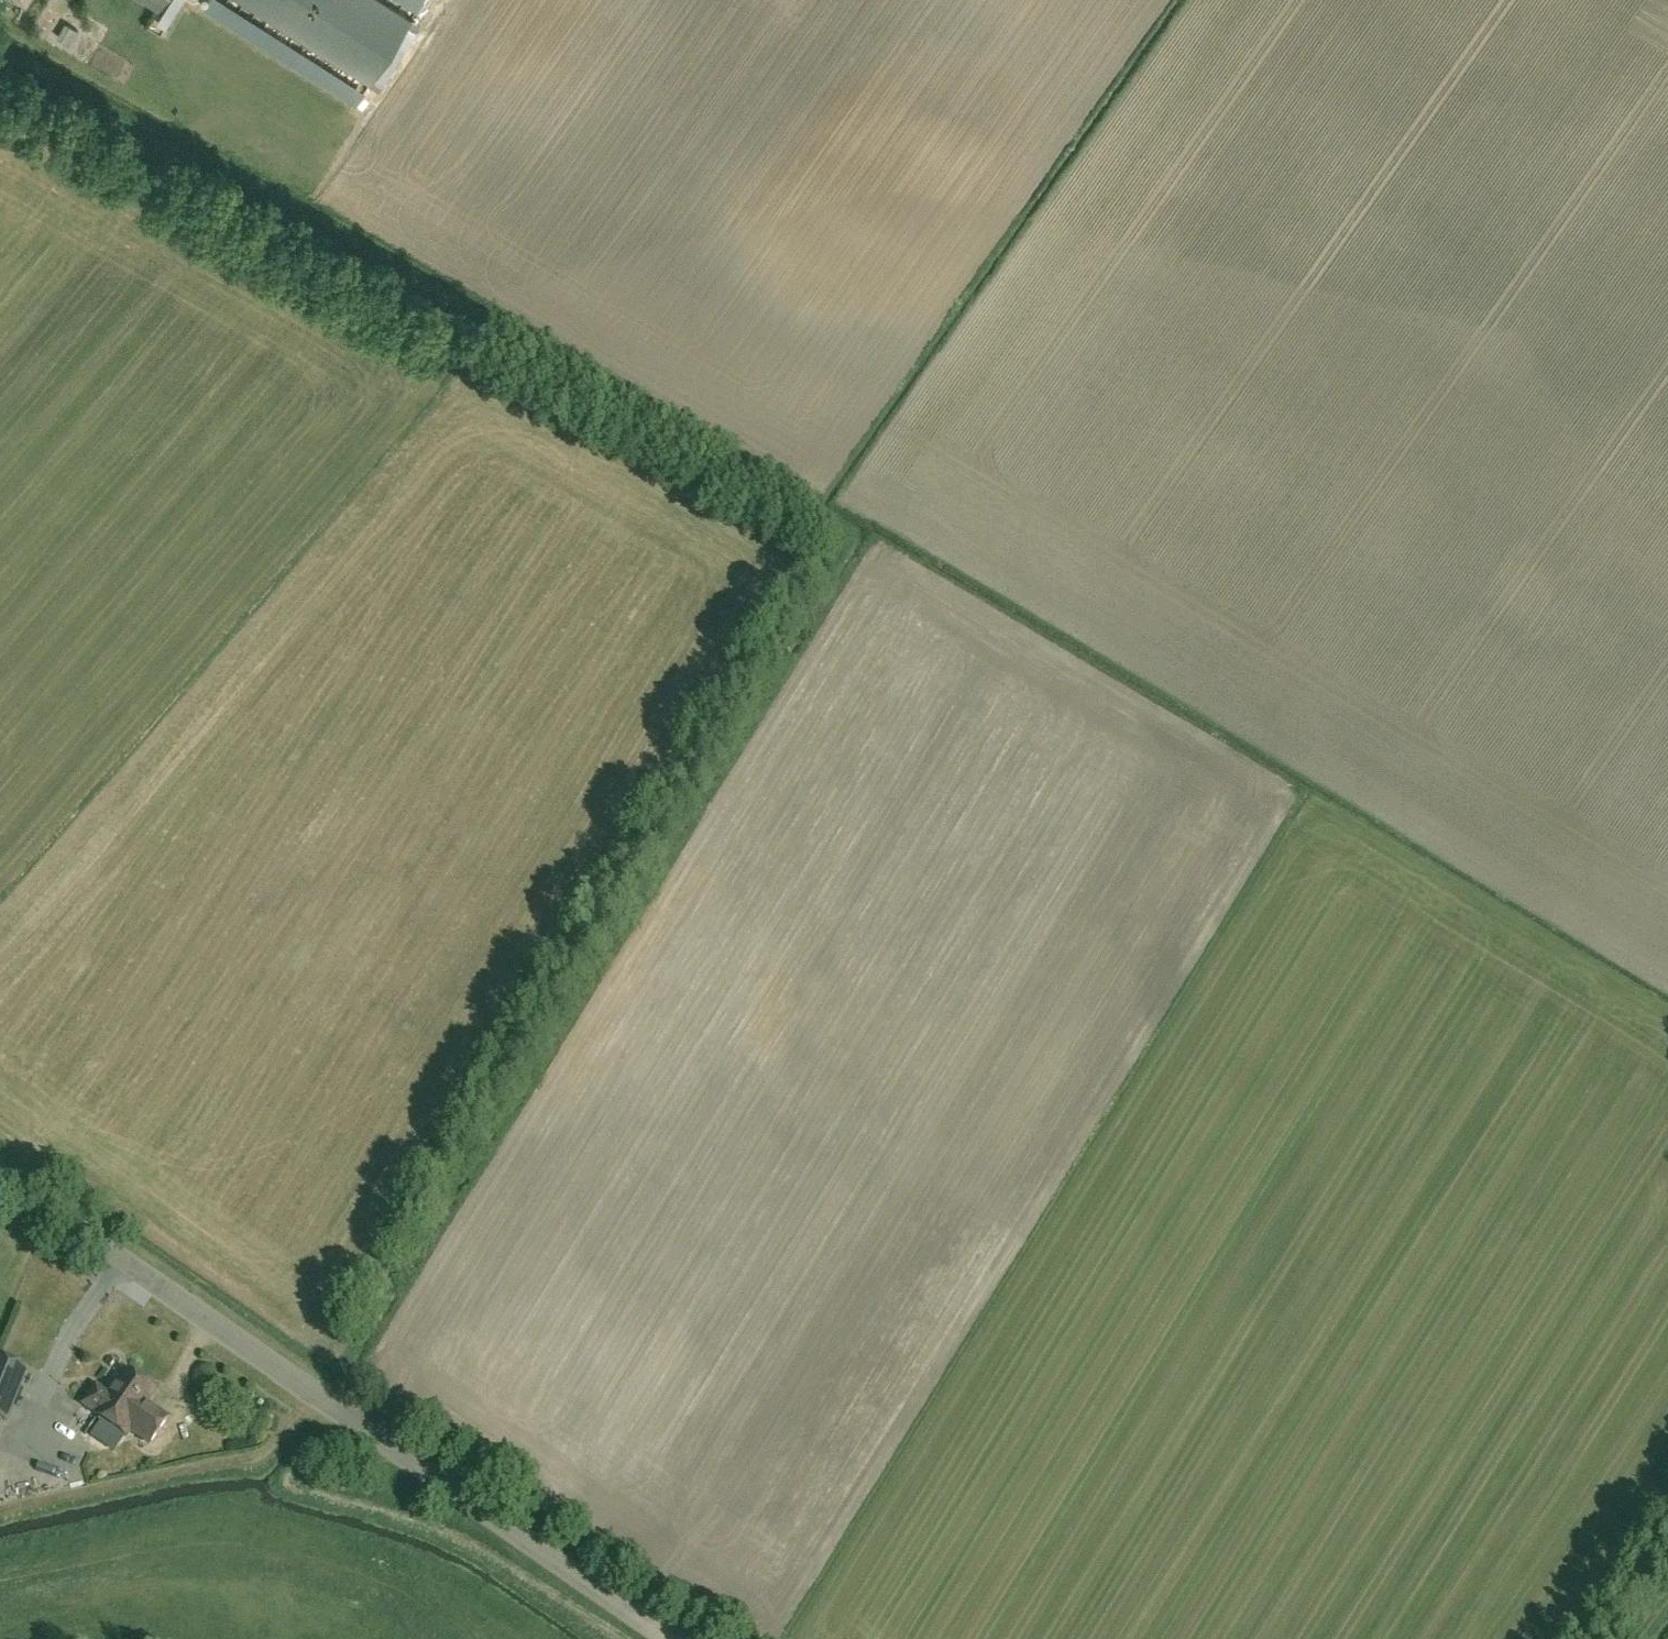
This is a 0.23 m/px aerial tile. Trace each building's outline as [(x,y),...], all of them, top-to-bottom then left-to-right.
[(36,0),(13,0),(13,1),(32,10),(36,0)] [(159,9),(165,0),(145,0),(159,9)] [(359,78),(401,14),(380,0),(238,0),(359,78)] [(27,1370),(0,1360),(0,1419),(6,1421),(27,1370)] [(139,1414),(155,1392),(127,1373),(111,1397),(96,1386),(83,1405),(98,1416),(97,1417),(126,1437),(141,1415),(139,1414)]
